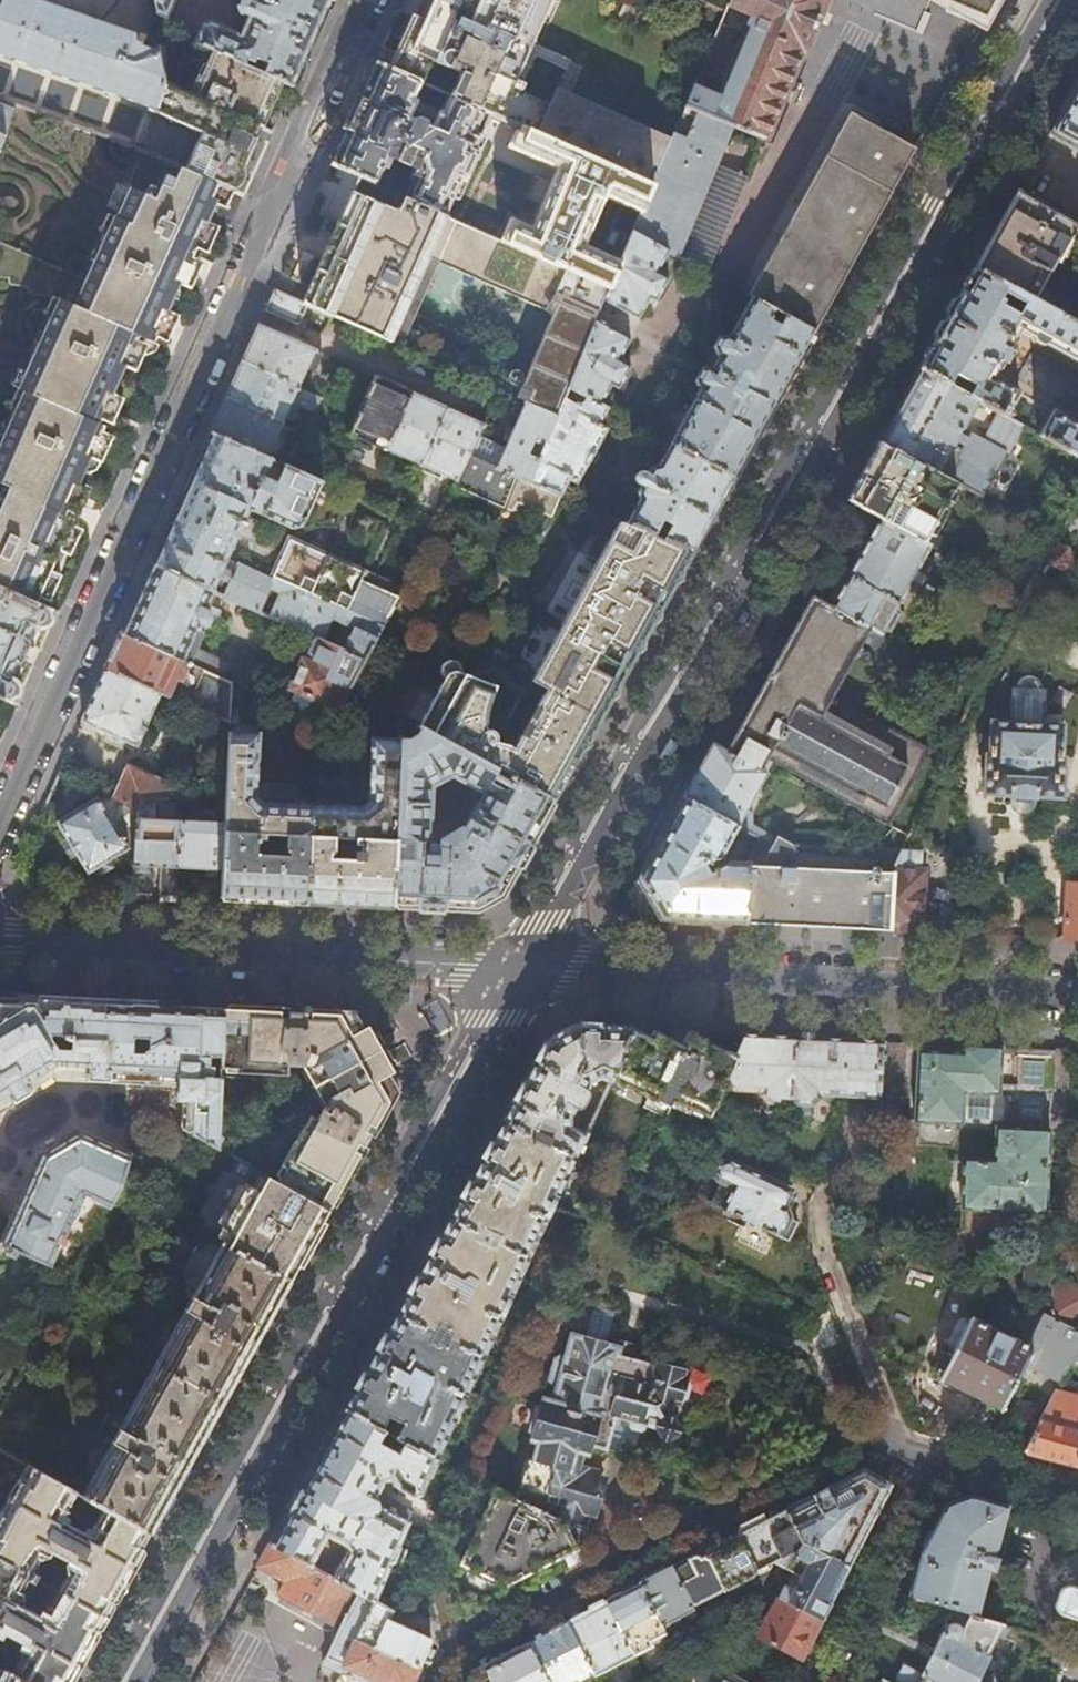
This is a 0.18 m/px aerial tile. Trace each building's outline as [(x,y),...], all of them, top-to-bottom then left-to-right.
[(145,104),(144,109),(197,135),(183,167),(223,186),(244,195),(251,178),(263,150),(271,132),(252,123),(164,84),(157,51),(135,41),(138,33),(43,0),(0,0),(0,52),(145,104)] [(157,15),(165,18),(173,0),(154,0),(157,15)] [(253,3),(246,0),(243,0),(239,1),(236,7),(239,13),(247,17),(238,35),(209,21),(202,23),(192,45),(250,69),(255,58),(266,63),(262,74),(272,78),(292,86),(315,33),(330,0),(254,0),(253,3)] [(432,23),(415,16),(392,69),(421,82),(448,94),(489,113),(519,127),(538,134),(551,106),(512,89),(522,65),(514,61),(541,0),(443,0),(432,23)] [(723,15),(685,106),(687,107),(676,132),(675,132),(672,140),(653,184),(642,211),(633,232),(668,252),(675,255),(713,162),(729,125),(765,140),(802,51),(805,52),(827,0),(729,0),(723,15)] [(153,29),(157,51),(164,84),(252,123),(264,96),(272,78),(262,74),(250,69),(192,45),(153,29)] [(413,98),(421,82),(392,69),(376,61),(365,86),(343,134),(329,165),(375,185),(383,169),(387,170),(392,160),(411,169),(406,179),(410,181),(403,197),(443,214),(458,181),(463,183),(479,148),(474,146),(489,113),(448,94),(441,110),(413,98)] [(1071,93),(1049,133),(1077,149),(1077,80),(1071,93)] [(558,89),(551,106),(538,134),(653,184),(672,140),(558,89)] [(9,102),(0,99),(0,126),(9,102)] [(848,114),(748,296),(751,298),(813,332),(834,294),(914,150),(848,114)] [(653,184),(538,134),(519,127),(510,147),(554,168),(528,226),(508,217),(498,238),(540,256),(543,249),(545,250),(547,246),(562,253),(564,259),(570,262),(568,268),(611,287),(622,261),(581,243),(602,194),(642,211),(653,184)] [(748,177),(713,162),(675,255),(707,273),(748,177)] [(3,277),(2,283),(23,286),(23,292),(45,295),(55,299),(16,389),(21,391),(0,439),(0,483),(7,486),(0,504),(0,588),(35,604),(43,586),(54,591),(61,575),(50,570),(57,555),(66,534),(58,530),(90,458),(101,462),(107,448),(97,443),(104,426),(99,423),(108,403),(119,407),(123,398),(113,393),(131,351),(141,355),(156,351),(159,344),(149,339),(154,329),(162,311),(166,313),(179,284),(184,286),(191,271),(178,265),(185,251),(198,256),(202,246),(212,225),(207,222),(223,186),(183,167),(172,163),(161,187),(151,183),(145,197),(120,185),(107,215),(104,214),(77,276),(0,241),(0,276),(3,277)] [(974,268),(1033,302),(1066,320),(1077,298),(1077,268),(1062,259),(1077,229),(1077,226),(1017,191),(995,229),(974,268)] [(498,238),(443,214),(403,197),(397,194),(390,210),(351,192),(347,203),(316,270),(301,303),(305,305),(388,342),(430,247),(564,307),(525,403),(557,417),(570,386),(598,318),(607,298),(611,287),(568,268),(540,256),(498,238)] [(658,268),(668,252),(633,232),(622,261),(611,287),(607,298),(639,316),(651,296),(656,299),(670,275),(658,268)] [(1072,324),(1066,320),(1033,302),(974,268),(946,319),(919,368),(978,402),(998,412),(1009,418),(1012,413),(1009,410),(1020,391),(994,377),(999,368),(1001,369),(1005,362),(1007,363),(1016,346),(1014,345),(1017,339),(1016,338),(1020,331),(1033,338),(1033,340),(1034,343),(1041,347),(1044,346),(1045,344),(1077,363),(1077,327),(1072,324)] [(297,324),(305,305),(301,303),(273,291),(268,300),(264,310),(297,324)] [(786,380),(813,332),(751,298),(730,335),(728,334),(720,336),(714,346),(717,353),(719,355),(712,368),(708,366),(703,367),(686,397),(694,401),(671,442),(732,478),(763,422),(786,380)] [(633,338),(598,318),(570,386),(600,403),(612,384),(619,388),(632,366),(621,359),(633,338)] [(252,339),(241,362),(298,387),(315,350),(258,325),(252,339)] [(322,397),(298,387),(241,362),(236,374),(225,397),(282,422),(292,401),(311,410),(317,408),(322,397)] [(978,402),(919,368),(899,403),(878,441),(956,482),(982,495),(1006,451),(1008,452),(1023,426),(1009,418),(998,412),(986,435),(974,428),(967,440),(959,436),(978,402)] [(385,450),(411,394),(376,378),(350,434),(385,450)] [(608,407),(600,403),(570,386),(557,417),(530,484),(559,496),(561,497),(571,477),(579,481),(607,427),(600,423),(608,407)] [(445,410),(411,394),(385,450),(420,466),(445,410)] [(266,458),(282,422),(225,397),(218,414),(209,433),(266,458)] [(530,484),(557,417),(525,403),(504,448),(477,437),(467,458),(530,484)] [(1077,422),(1052,409),(1038,434),(1077,457),(1077,421),(1077,422)] [(483,426),(445,410),(420,466),(455,482),(467,458),(477,437),(483,426)] [(319,482),(266,458),(209,433),(183,491),(150,564),(215,593),(254,611),(265,588),(275,593),(265,616),(308,635),(352,655),(364,633),(374,638),(400,591),(400,590),(288,539),(270,579),(226,558),(248,509),(292,529),(299,525),(319,482)] [(956,482),(878,441),(865,465),(846,500),(881,519),(924,542),(956,482)] [(712,515),(732,478),(671,442),(659,464),(653,466),(649,473),(645,471),(641,470),(638,471),(635,474),(635,477),(636,481),(642,485),(639,492),(641,499),(627,524),(692,551),(712,515)] [(306,528),(326,485),(319,482),(299,525),(306,528)] [(507,501),(550,520),(559,501),(516,482),(507,501)] [(930,546),(924,542),(881,519),(864,550),(846,581),(841,579),(832,596),(836,599),(832,606),(813,595),(808,603),(769,672),(761,685),(748,677),(719,730),(682,796),(735,825),(758,839),(746,861),(745,922),(784,924),(836,927),(889,929),(892,873),(879,872),(879,868),(876,868),(875,860),(793,856),(794,845),(775,834),(774,837),(751,824),(751,814),(744,810),(765,772),(760,770),(767,758),(887,825),(929,750),(831,693),(869,627),(881,633),(885,626),(890,629),(900,611),(895,609),(911,580),(919,584),(924,575),(916,571),(930,546)] [(624,672),(671,587),(692,551),(627,524),(621,521),(530,680),(545,688),(499,771),(512,778),(554,800),(624,672)] [(1047,570),(1056,573),(1063,568),(1062,559),(1053,555),(1046,559),(1047,570)] [(215,593),(150,564),(138,592),(120,633),(231,683),(249,692),(262,664),(233,651),(226,663),(190,647),(195,637),(197,637),(205,635),(208,628),(213,630),(221,614),(208,608),(215,593)] [(16,704),(20,695),(20,689),(17,681),(13,678),(9,676),(23,645),(30,629),(38,632),(41,632),(46,629),(52,624),(57,613),(35,604),(0,588),(0,697),(16,704)] [(115,644),(104,668),(160,692),(228,722),(231,683),(120,633),(115,644)] [(326,727),(363,660),(352,655),(308,635),(285,686),(290,688),(289,691),(311,701),(303,717),(326,727)] [(136,744),(160,692),(104,668),(81,720),(136,744)] [(1044,688),(1040,687),(1040,686),(1038,680),(1034,677),(1029,676),(1024,677),(1019,682),(1018,686),(1015,687),(1013,720),(992,720),(988,753),(985,752),(983,792),(1010,794),(1010,801),(1035,802),(1035,795),(1063,797),(1065,756),(1061,756),(1063,722),(1042,721),(1044,688)] [(408,844),(407,859),(393,858),(393,859),(392,904),(448,907),(476,909),(501,895),(526,849),(554,800),(512,778),(504,792),(488,783),(496,769),(419,728),(418,728),(414,736),(406,740),(397,740),(397,741),(397,742),(394,840),(405,841),(408,844)] [(307,901),(310,807),(290,806),(284,800),(265,799),(259,805),(251,796),(253,734),(228,732),(224,822),(221,869),(220,896),(259,898),(307,901)] [(393,858),(394,841),(394,840),(397,742),(397,741),(370,740),(367,802),(359,809),(356,809),(350,803),(331,802),(323,807),(310,807),(307,901),(351,903),(392,904),(393,859),(393,858)] [(135,808),(181,789),(182,788),(127,765),(112,797),(135,808)] [(702,862),(718,855),(735,825),(682,796),(664,828),(629,893),(635,905),(643,917),(691,919),(745,922),(746,861),(725,862),(725,864),(706,871),(702,862)] [(126,848),(96,797),(82,804),(79,800),(67,807),(70,812),(56,820),(87,871),(101,864),(104,868),(116,862),(113,856),(126,848)] [(135,818),(135,808),(112,797),(109,804),(120,810),(125,820),(135,819),(135,818)] [(221,869),(224,822),(185,821),(185,811),(181,811),(180,820),(179,867),(199,868),(221,869)] [(179,867),(180,820),(135,818),(135,819),(134,893),(139,893),(143,893),(152,893),(152,871),(147,871),(148,865),(159,866),(159,894),(168,894),(178,894),(179,867)] [(892,867),(892,873),(889,929),(920,931),(922,870),(917,870),(918,853),(899,852),(892,867)] [(1067,882),(1063,938),(1077,939),(1077,883),(1067,882)] [(222,1008),(202,1007),(176,1006),(151,1004),(125,1003),(99,1002),(65,1000),(39,999),(29,998),(4,997),(0,997),(0,1109),(51,1076),(178,1081),(177,1088),(176,1088),(176,1096),(182,1096),(180,1126),(216,1146),(222,1008)] [(355,1015),(222,1008),(216,1146),(253,1167),(254,1167),(309,1198),(328,1209),(367,1139),(396,1087),(376,1051),(355,1015)] [(610,1079),(633,1028),(600,1027),(572,1025),(547,1039),(529,1072),(502,1121),(530,1134),(534,1128),(550,1138),(547,1144),(573,1155),(579,1141),(580,1142),(584,1134),(570,1128),(568,1117),(572,1110),(575,1109),(579,1108),(582,1106),(584,1102),(585,1098),(585,1094),(585,1092),(582,1088),(586,1082),(599,1080),(607,1084),(610,1079)] [(635,1028),(633,1028),(610,1079),(614,1080),(618,1085),(627,1085),(633,1092),(642,1091),(649,1098),(645,1108),(665,1117),(674,1099),(708,1115),(720,1089),(736,1054),(694,1034),(687,1031),(682,1043),(653,1029),(650,1035),(635,1028)] [(745,1034),(736,1054),(720,1089),(761,1091),(770,1103),(770,1112),(784,1113),(785,1104),(791,1105),(793,1036),(764,1035),(745,1034)] [(836,1038),(793,1036),(791,1105),(796,1105),(796,1114),(805,1114),(808,1114),(809,1105),(819,1099),(819,1094),(879,1097),(881,1040),(836,1038)] [(999,1095),(1002,1047),(963,1045),(962,1054),(935,1052),(918,1051),(915,1121),(962,1124),(964,1093),(999,1095)] [(582,1117),(590,1121),(599,1101),(592,1098),(582,1117)] [(547,1144),(544,1150),(527,1140),(530,1134),(502,1121),(479,1164),(448,1220),(477,1235),(480,1228),(491,1232),(494,1237),(492,1242),(527,1257),(573,1155),(547,1144)] [(1036,1128),(997,1126),(995,1161),(963,1159),(961,1209),(1046,1214),(1050,1129),(1036,1128)] [(50,1263),(72,1215),(76,1217),(86,1196),(109,1206),(120,1185),(131,1149),(81,1127),(40,1150),(0,1239),(0,1241),(50,1263)] [(711,1204),(777,1235),(780,1229),(789,1233),(791,1229),(793,1225),(784,1221),(781,1212),(778,1210),(787,1188),(727,1159),(718,1163),(714,1169),(717,1178),(722,1180),(711,1204)] [(314,1235),(328,1209),(309,1198),(254,1167),(253,1167),(219,1228),(228,1233),(222,1242),(289,1280),(314,1235)] [(490,1246),(485,1247),(473,1241),(477,1235),(448,1220),(420,1270),(397,1313),(432,1333),(436,1324),(444,1328),(448,1334),(446,1339),(482,1356),(527,1257),(492,1242),(490,1246)] [(82,1495),(91,1500),(105,1507),(149,1532),(172,1491),(219,1405),(261,1331),(289,1280),(222,1242),(82,1495)] [(1050,1289),(1048,1316),(1048,1317),(1065,1326),(1077,1320),(1077,1297),(1073,1288),(1077,1270),(1077,1252),(1053,1257),(1050,1289)] [(1029,1288),(1050,1289),(1053,1257),(1031,1256),(1029,1288)] [(443,1345),(436,1346),(427,1341),(432,1333),(397,1313),(371,1359),(344,1408),(381,1429),(388,1415),(404,1423),(396,1438),(435,1459),(482,1356),(446,1339),(443,1345)] [(1065,1326),(1048,1317),(1048,1316),(1042,1313),(1025,1347),(1029,1349),(1022,1364),(1037,1372),(1058,1383),(1067,1364),(1077,1369),(1077,1367),(1077,1333),(1065,1326)] [(1029,1349),(1025,1347),(967,1318),(950,1353),(945,1351),(935,1371),(940,1373),(937,1377),(957,1387),(1000,1409),(1022,1364),(1029,1349)] [(558,1389),(553,1405),(597,1417),(588,1447),(605,1451),(615,1418),(660,1429),(659,1431),(662,1436),(669,1437),(675,1434),(676,1428),(673,1422),(669,1421),(676,1396),(681,1374),(615,1358),(616,1351),(573,1339),(567,1359),(561,1357),(554,1361),(548,1381),(553,1387),(558,1389)] [(1077,1462),(1074,1461),(1077,1447),(1077,1397),(1054,1391),(1024,1451),(1054,1459),(1054,1462),(1062,1464),(1069,1466),(1070,1463),(1074,1464),(1077,1462)] [(553,1405),(545,1402),(543,1411),(533,1408),(527,1430),(537,1432),(534,1441),(537,1442),(517,1498),(564,1520),(574,1542),(582,1538),(588,1515),(593,1516),(595,1506),(602,1482),(571,1473),(577,1452),(586,1454),(588,1447),(597,1417),(553,1405)] [(381,1429),(344,1408),(311,1467),(270,1542),(308,1564),(325,1534),(343,1542),(346,1551),(331,1577),(373,1600),(374,1601),(408,1524),(406,1523),(409,1517),(380,1501),(377,1507),(376,1506),(373,1495),(380,1483),(387,1480),(391,1487),(412,1499),(419,1496),(435,1459),(396,1438),(381,1429)] [(91,1500),(82,1495),(29,1466),(0,1518),(0,1562),(104,1615),(124,1578),(149,1532),(105,1507),(98,1520),(94,1518),(90,1526),(93,1528),(90,1535),(72,1525),(76,1518),(70,1514),(72,1510),(68,1508),(70,1504),(85,1512),(91,1500)] [(819,1491),(785,1509),(801,1542),(848,1566),(871,1522),(891,1483),(864,1469),(819,1491)] [(564,1520),(517,1498),(496,1488),(459,1565),(504,1586),(577,1548),(574,1542),(564,1520)] [(909,1596),(974,1616),(987,1569),(991,1571),(995,1557),(993,1556),(1008,1505),(968,1496),(947,1503),(928,1539),(921,1553),(909,1596)] [(760,1521),(738,1533),(757,1570),(772,1561),(782,1568),(801,1542),(785,1509),(760,1521)] [(705,1550),(707,1555),(725,1589),(726,1590),(755,1575),(757,1570),(738,1533),(722,1541),(705,1550)] [(270,1542),(257,1566),(285,1581),(278,1595),(338,1628),(321,1663),(361,1681),(412,1681),(420,1664),(356,1639),(373,1600),(331,1577),(308,1564),(270,1542)] [(840,1582),(848,1566),(801,1542),(782,1568),(801,1578),(794,1590),(785,1585),(783,1590),(778,1587),(774,1594),(779,1597),(821,1619),(822,1619),(825,1613),(829,1611),(831,1607),(835,1601),(833,1595),(840,1582)] [(687,1560),(672,1568),(692,1607),(725,1589),(707,1555),(700,1559),(698,1556),(694,1556),(687,1560)] [(29,1681),(67,1681),(79,1659),(104,1615),(0,1562),(0,1637),(2,1638),(3,1635),(5,1636),(5,1637),(16,1644),(17,1642),(26,1647),(23,1653),(20,1651),(15,1659),(18,1660),(12,1672),(29,1681)] [(657,1575),(639,1585),(659,1625),(692,1607),(672,1568),(657,1575)] [(1068,1583),(1068,1582),(1067,1582),(1064,1581),(1062,1583),(1061,1584),(1055,1602),(1055,1606),(1057,1609),(1077,1616),(1077,1580),(1076,1585),(1068,1583)] [(391,1599),(403,1604),(409,1589),(398,1584),(391,1599)] [(616,1596),(605,1602),(633,1656),(652,1646),(649,1642),(664,1635),(659,1625),(639,1585),(633,1588),(616,1596)] [(809,1641),(821,1619),(779,1597),(758,1638),(800,1659),(809,1641)] [(396,1612),(374,1601),(373,1600),(356,1639),(420,1664),(431,1639),(390,1621),(396,1612)] [(586,1612),(566,1622),(591,1672),(593,1676),(633,1656),(605,1602),(586,1612)] [(913,1681),(976,1681),(989,1656),(988,1656),(998,1635),(1005,1639),(1011,1627),(988,1620),(978,1638),(976,1634),(972,1632),(969,1632),(966,1633),(964,1635),(962,1637),(961,1642),(957,1640),(951,1653),(938,1680),(920,1670),(913,1681)] [(526,1643),(545,1681),(572,1681),(591,1672),(566,1622),(547,1632),(526,1643)] [(526,1643),(497,1657),(470,1671),(466,1681),(545,1681),(526,1643)] [(12,1672),(0,1666),(0,1681),(29,1681),(12,1672)] [(720,1681),(745,1681),(725,1672),(720,1681)]
